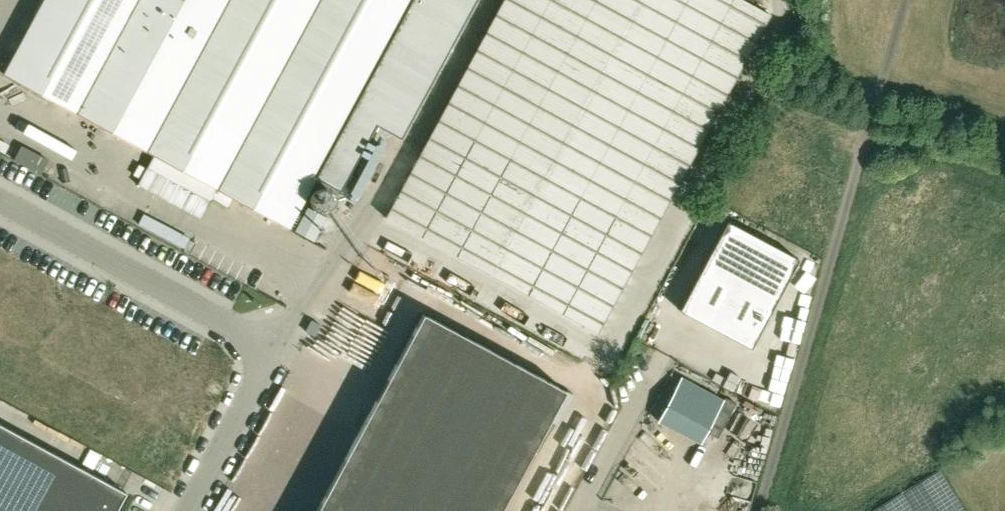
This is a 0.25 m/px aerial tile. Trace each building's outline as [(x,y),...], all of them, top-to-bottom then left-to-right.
[(411,0),(42,0),(3,73),(288,227),(411,0)] [(769,14),(744,0),(503,0),(385,217),(596,332),(769,14)] [(41,174),(49,160),(21,146),(14,159),(41,174)] [(307,207),(294,230),(314,241),(327,217),(307,207)] [(725,220),(677,309),(748,347),(796,258),(725,220)] [(564,390),(423,314),(316,510),(499,510),(564,390)] [(317,338),(323,328),(314,323),(309,334),(317,338)] [(684,370),(658,420),(701,443),(727,393),(684,370)] [(127,492),(0,423),(0,510),(116,510),(127,492)]
